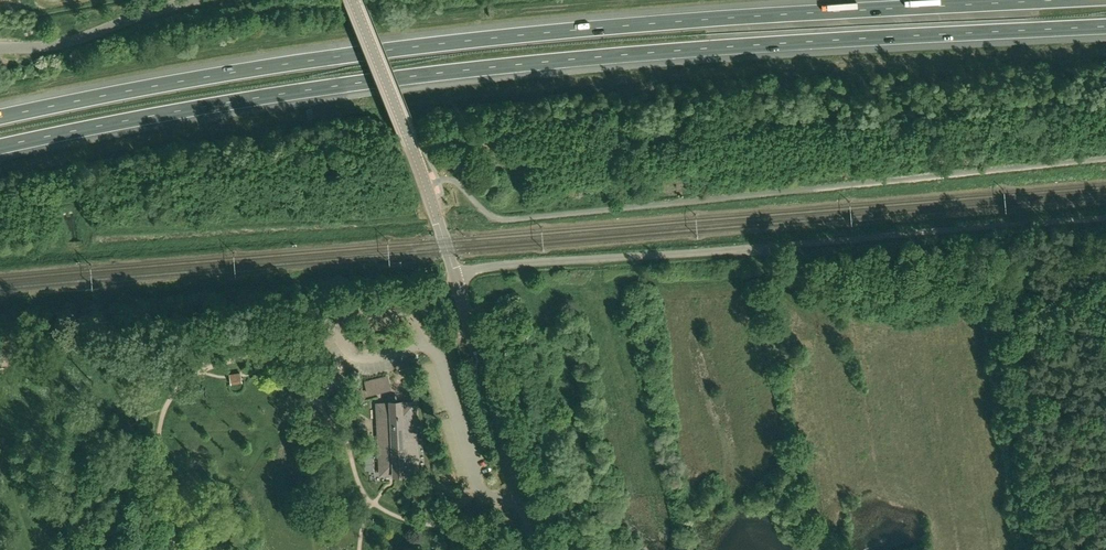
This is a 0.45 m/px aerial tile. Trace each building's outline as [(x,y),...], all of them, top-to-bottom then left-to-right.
[(231,385),(243,383),(242,377),(241,372),(229,373),(230,379),(231,385)] [(390,389),(387,378),(366,383),(368,394),(390,389)] [(379,406),(382,461),(382,463),(383,465),(384,467),(385,469),(387,470),(389,471),(391,472),(393,472),(399,471),(405,471),(407,471),(409,470),(411,469),(413,468),(414,466),(415,464),(415,462),(415,460),(413,407),(403,408),(402,405),(379,406)]
